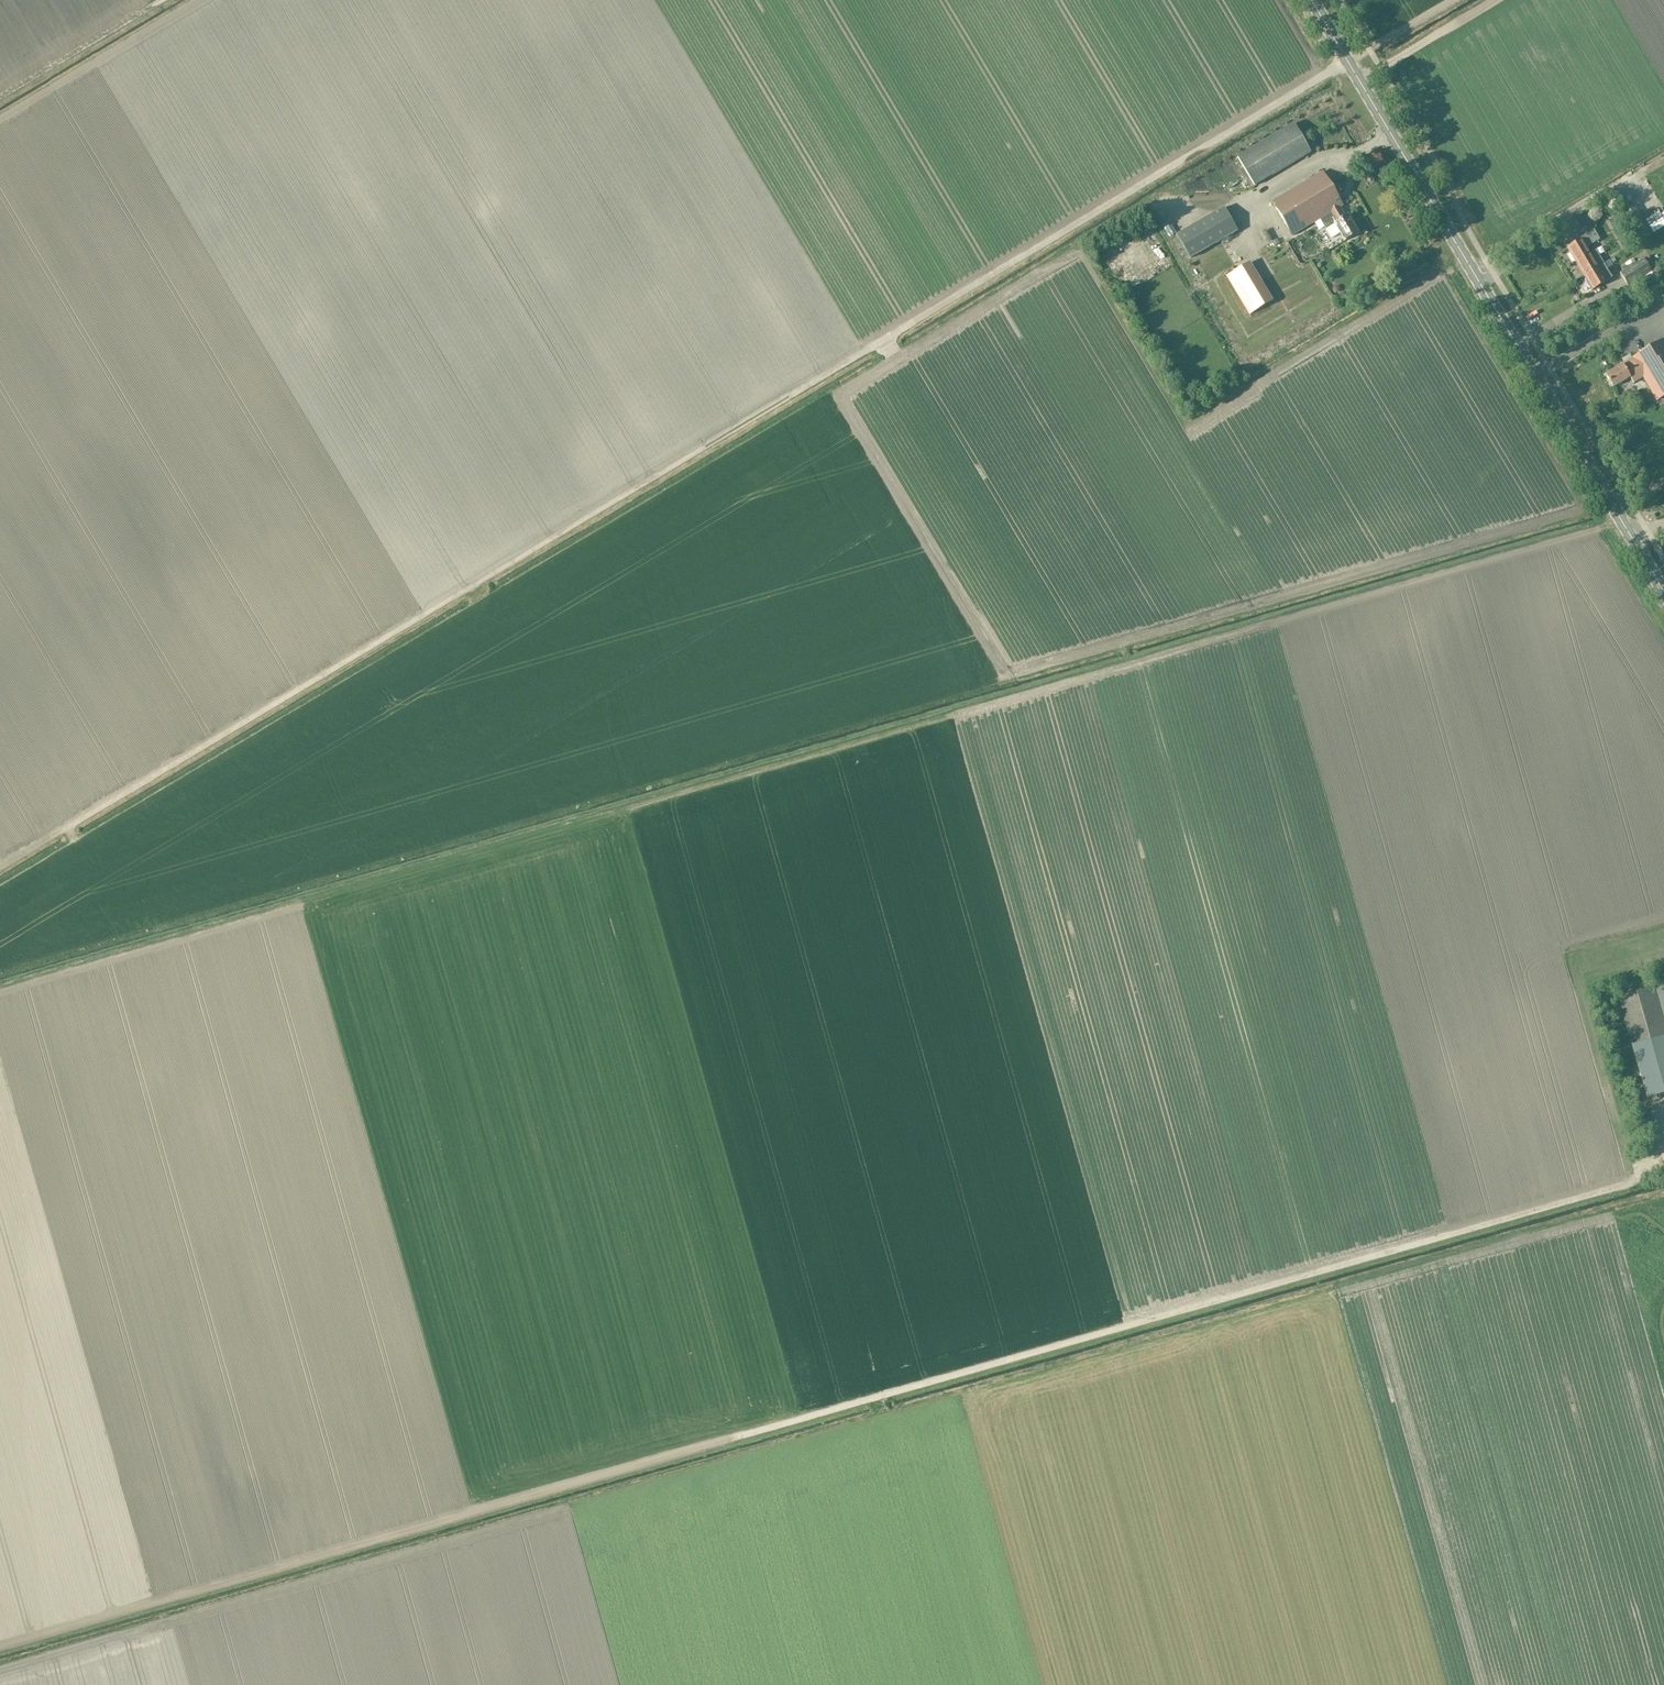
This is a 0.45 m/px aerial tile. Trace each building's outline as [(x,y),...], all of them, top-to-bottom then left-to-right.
[(1293,124),(1237,157),(1254,186),(1310,152),(1293,124)] [(1325,229),(1334,224),(1344,241),(1357,234),(1347,216),(1345,217),(1339,208),(1342,206),(1322,172),(1271,202),(1291,236),(1319,219),(1325,229)] [(1176,235),(1190,258),(1237,230),(1223,207),(1176,235)] [(1589,253),(1586,248),(1599,240),(1593,230),(1580,238),(1581,240),(1567,248),(1575,262),(1589,253)] [(1603,264),(1595,250),(1589,253),(1575,262),(1583,276),(1603,264)] [(1627,286),(1651,272),(1655,269),(1648,257),(1620,273),(1627,286)] [(1226,276),(1250,315),(1273,301),(1249,262),(1226,276)] [(1583,276),(1592,290),(1612,278),(1603,264),(1583,276)] [(1605,375),(1612,388),(1629,378),(1633,383),(1643,378),(1656,401),(1663,396),(1663,339),(1622,364),(1622,365),(1605,375)] [(1617,998),(1631,1045),(1638,1071),(1660,1065),(1652,1039),(1663,1036),(1663,984),(1617,998)]
